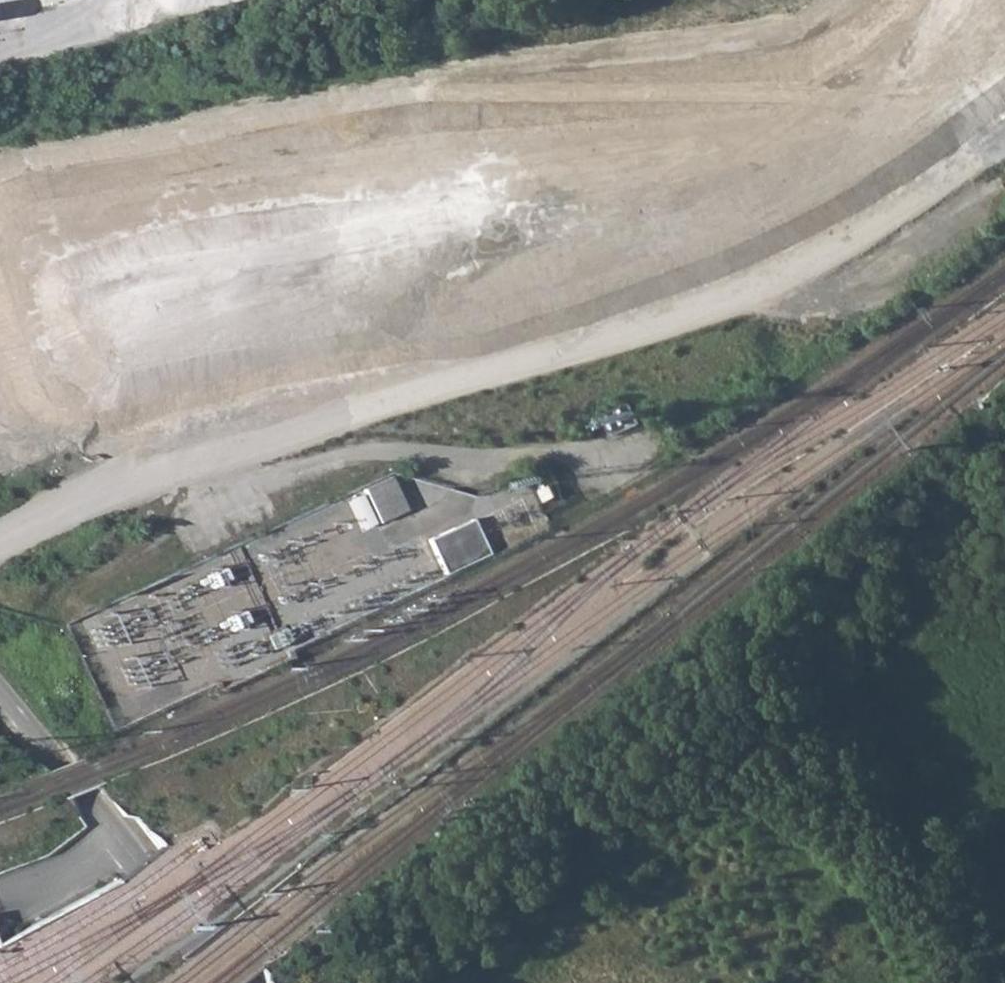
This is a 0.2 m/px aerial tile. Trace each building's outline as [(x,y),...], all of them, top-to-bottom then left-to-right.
[(437,183),(432,134),(371,141),(377,204),(411,200),(410,186),(437,183)] [(212,152),(162,163),(169,194),(219,183),(212,152)] [(0,176),(0,212),(8,264),(42,259),(28,172),(0,176)] [(45,186),(57,247),(89,241),(77,180),(45,186)] [(379,524),(406,511),(390,477),(363,490),(379,524)] [(444,575),(488,555),(471,520),(428,540),(444,575)]
